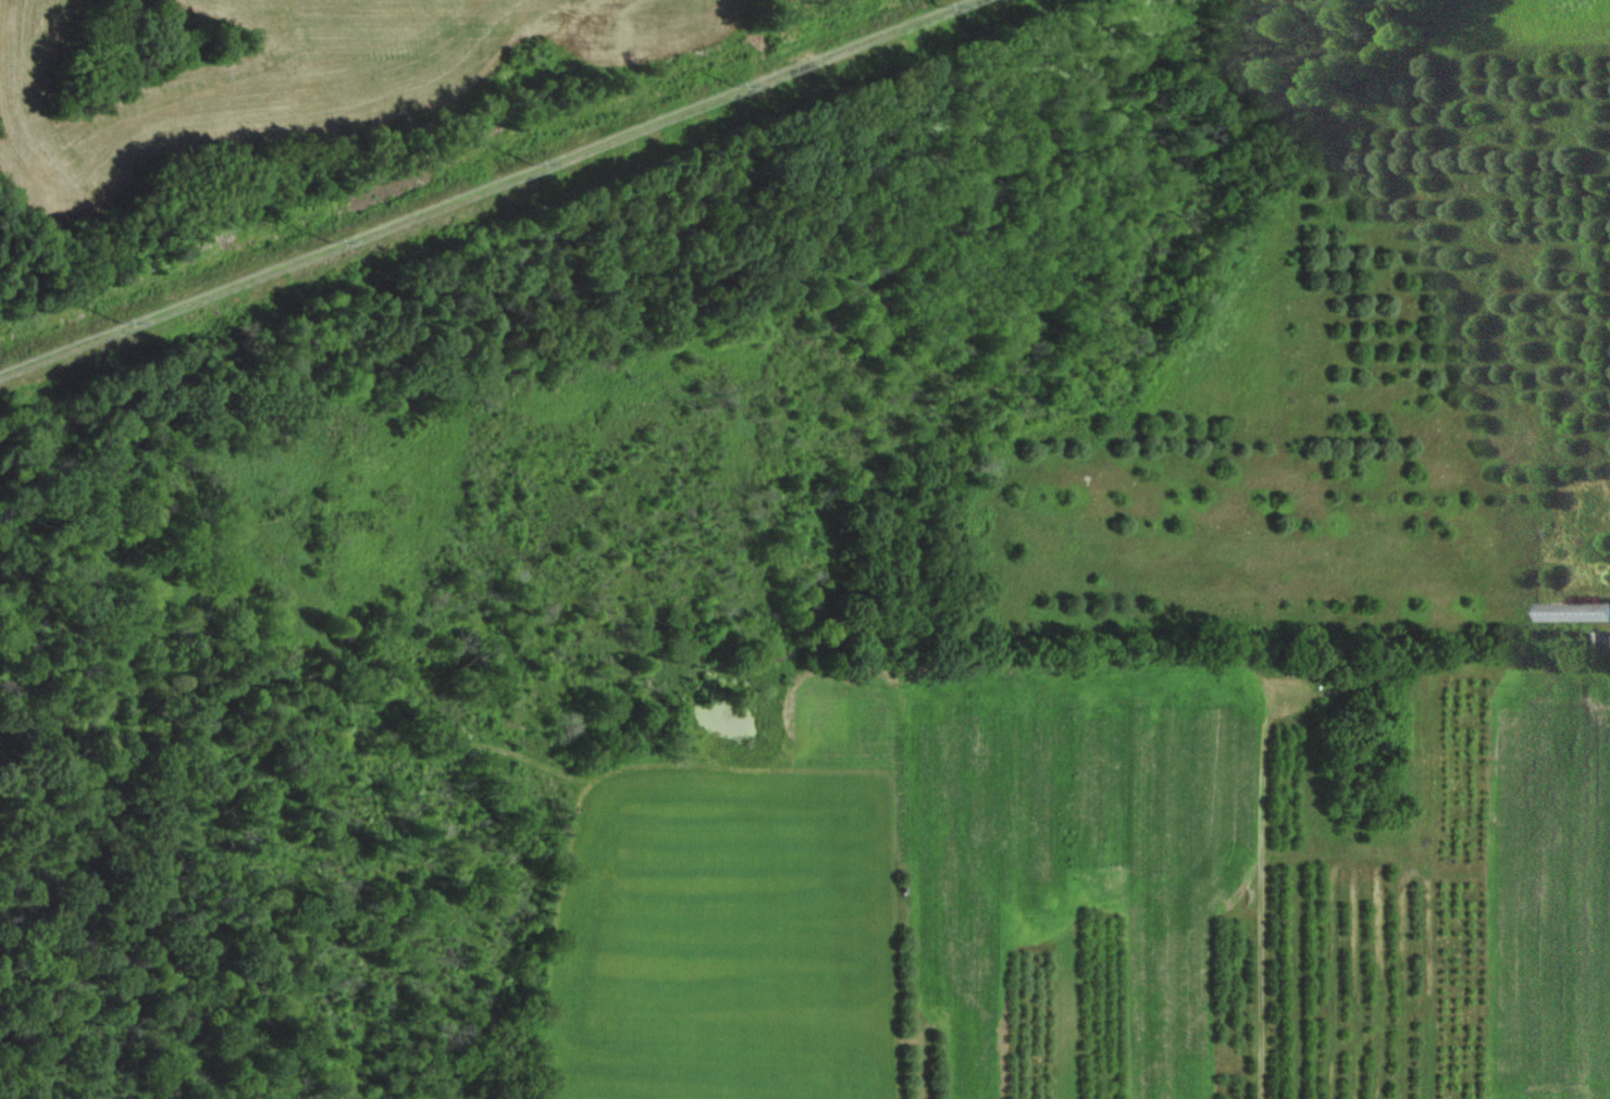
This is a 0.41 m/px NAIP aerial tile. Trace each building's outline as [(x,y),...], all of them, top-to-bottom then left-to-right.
[(1533,604),(1533,623),(1609,623),(1609,604),(1533,604)] [(1593,652),(1609,652),(1609,634),(1593,634),(1593,652)]
